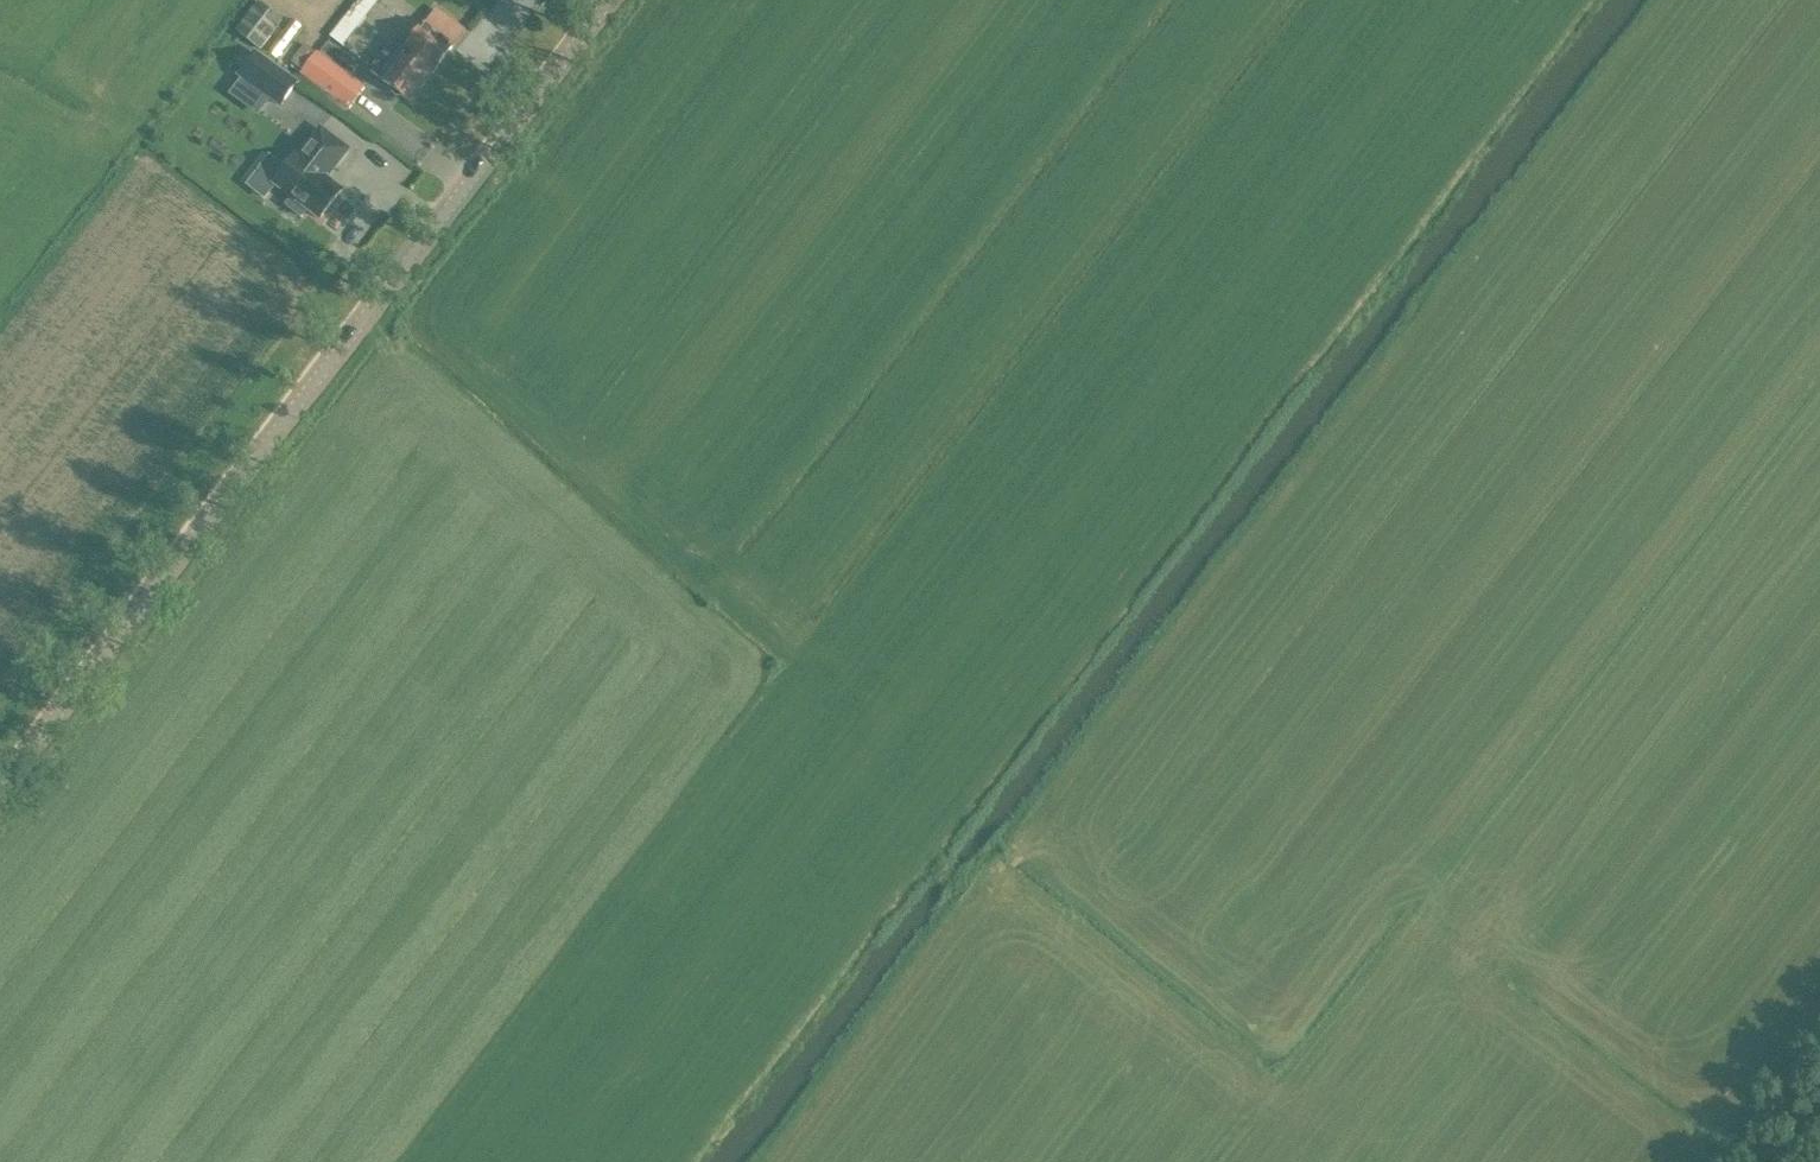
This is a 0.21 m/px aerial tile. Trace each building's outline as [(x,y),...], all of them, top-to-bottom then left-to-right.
[(382,0),(361,0),(331,33),(342,43),(382,0)] [(262,48),(282,20),(254,1),(235,29),(262,48)] [(397,95),(401,94),(410,101),(435,69),(453,46),(422,22),(404,45),(396,38),(370,70),(390,86),(391,90),(397,95)] [(316,52),(315,54),(304,46),(302,50),(293,61),(295,63),(294,64),(302,71),(300,73),(349,108),(364,87),(316,52)] [(298,83),(254,52),(237,77),(281,108),(298,83)] [(296,155),(274,183),(293,197),(287,205),(301,216),(307,208),(320,218),(341,190),(325,178),(347,149),(321,129),(299,157),(296,155)]
